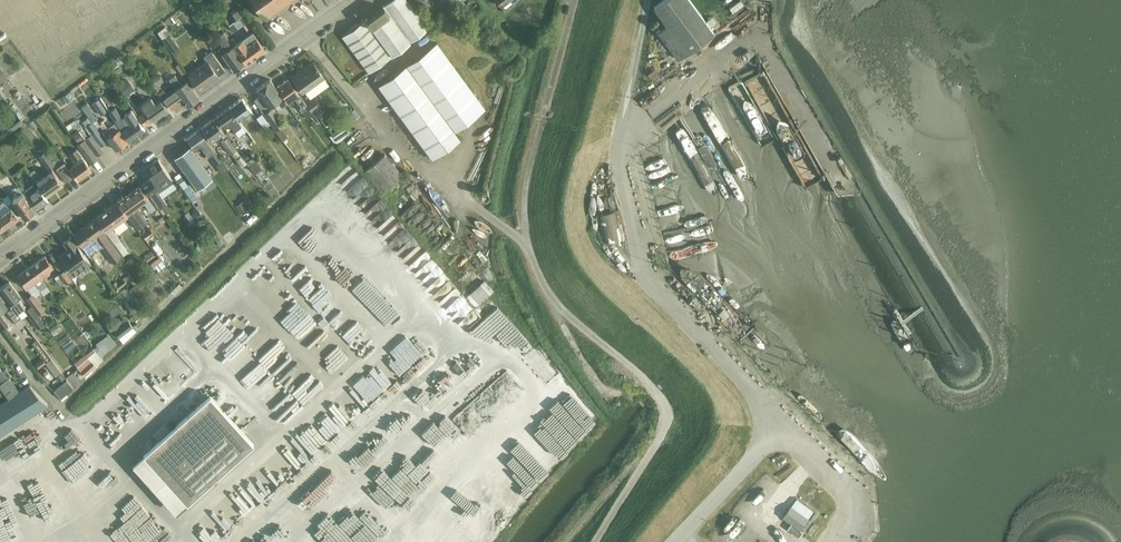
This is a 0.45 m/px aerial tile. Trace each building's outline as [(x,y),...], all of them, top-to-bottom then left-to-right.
[(190,3),(194,0),(186,0),(182,2),(197,23),(203,19),(190,3)] [(266,18),(291,0),(253,0),(266,18)] [(409,42),(428,28),(407,0),(390,0),(383,6),(384,7),(409,42)] [(426,0),(410,0),(416,8),(426,1),(426,0)] [(714,19),(712,16),(707,20),(706,21),(690,0),(663,0),(653,8),(667,26),(659,32),(658,33),(678,60),(679,61),(681,60),(691,52),(693,51),(697,48),(716,35),(714,32),(711,28),(717,23),(714,19)] [(409,42),(384,7),(367,19),(392,54),(409,42)] [(236,19),(228,25),(233,32),(249,20),(241,9),(233,15),(236,19)] [(392,54),(367,19),(366,18),(342,36),(369,72),(392,54)] [(165,27),(158,32),(163,39),(171,52),(179,47),(170,34),(165,27)] [(246,63),(229,40),(223,32),(217,37),(223,45),(217,49),(234,71),(246,63)] [(232,38),(229,40),(246,63),(264,50),(252,32),(236,44),(232,38)] [(437,43),(406,65),(454,130),(475,115),(480,111),(481,110),(481,109),(461,82),(446,61),(448,59),(449,59),(438,45),(437,43)] [(188,76),(198,91),(218,76),(225,71),(211,51),(203,56),(207,62),(188,76)] [(106,68),(113,78),(122,71),(115,61),(106,68)] [(303,92),(324,77),(312,62),(300,71),(299,70),(291,76),(303,92)] [(453,129),(406,65),(379,85),(432,158),(460,138),(453,129)] [(759,69),(743,78),(805,187),(823,177),(759,69)] [(181,102),(185,107),(187,106),(175,90),(167,96),(158,83),(162,81),(157,73),(149,79),(154,87),(153,87),(162,100),(164,99),(171,109),(181,102)] [(175,90),(187,106),(199,98),(187,81),(181,85),(174,75),(168,79),(175,90)] [(776,138),(740,78),(727,85),(761,147),(776,138)] [(127,79),(117,86),(126,98),(136,92),(127,79)] [(259,96),(254,100),(275,130),(282,140),(288,136),(281,126),(284,124),(272,107),(270,109),(268,107),(277,100),(281,106),(286,103),(270,79),(269,79),(255,89),(259,96)] [(307,118),(313,114),(305,103),(287,79),(276,86),(287,102),(295,97),(302,107),(300,109),(307,118)] [(107,110),(98,98),(92,103),(100,115),(107,110)] [(137,117),(144,127),(152,121),(153,122),(168,111),(160,100),(155,104),(150,98),(141,105),(145,111),(137,117)] [(229,108),(238,120),(251,111),(241,98),(229,108)] [(313,114),(313,115),(320,110),(312,99),(305,103),(313,114)] [(128,141),(144,130),(131,111),(124,115),(128,121),(126,123),(128,125),(126,127),(120,118),(121,118),(114,108),(109,111),(116,121),(115,122),(128,141)] [(238,120),(229,108),(215,117),(222,128),(229,123),(238,136),(245,131),(238,120)] [(669,109),(658,115),(661,121),(672,115),(669,109)] [(192,119),(194,124),(205,118),(202,113),(192,119)] [(262,114),(256,118),(264,129),(270,125),(262,114)] [(213,119),(200,128),(211,142),(221,135),(224,139),(221,141),(230,154),(231,154),(236,150),(236,149),(213,119)] [(91,134),(84,139),(96,156),(103,151),(100,147),(106,143),(98,131),(96,129),(92,123),(91,122),(85,127),(91,134)] [(71,127),(69,129),(72,133),(81,126),(78,123),(76,125),(75,124),(71,127)] [(115,150),(127,141),(118,129),(113,133),(109,127),(102,132),(115,150)] [(215,164),(221,159),(199,129),(186,138),(194,149),(200,144),(204,149),(207,147),(209,151),(206,153),(215,164)] [(83,139),(79,133),(75,136),(79,142),(83,139)] [(90,165),(98,159),(84,140),(76,145),(82,154),(90,165)] [(48,169),(54,165),(41,147),(35,152),(48,169)] [(189,147),(174,158),(197,188),(211,178),(189,147)] [(72,161),(74,165),(69,168),(78,180),(91,170),(75,149),(69,153),(74,160),(72,161)] [(247,150),(242,154),(246,159),(251,155),(247,150)] [(382,193),(403,175),(384,154),(364,172),(382,193)] [(253,157),(245,163),(246,163),(248,166),(249,165),(254,173),(261,168),(255,160),(253,157)] [(36,159),(28,164),(32,170),(40,164),(36,159)] [(152,178),(142,184),(160,209),(167,204),(157,189),(171,179),(162,165),(158,160),(158,159),(149,165),(145,168),(152,178)] [(65,183),(73,177),(66,166),(58,172),(65,183)] [(46,197),(62,185),(51,170),(40,178),(33,170),(29,173),(46,197)] [(338,183),(346,194),(363,182),(355,171),(338,183)] [(22,193),(34,210),(47,201),(38,188),(37,189),(33,185),(22,193)] [(139,186),(117,201),(127,215),(137,228),(147,220),(137,207),(143,203),(150,211),(155,208),(139,186)] [(209,186),(203,192),(207,196),(213,190),(209,186)] [(34,210),(22,193),(18,187),(12,191),(16,197),(12,200),(25,217),(34,210)] [(592,188),(588,207),(600,209),(602,200),(598,199),(600,189),(592,188)] [(127,215),(117,201),(95,218),(113,242),(123,255),(128,251),(119,238),(111,227),(127,215)] [(20,215),(10,202),(7,204),(10,208),(0,215),(0,214),(0,230),(20,215)] [(237,208),(241,214),(248,209),(244,203),(237,208)] [(370,218),(374,223),(388,211),(383,206),(370,218)] [(607,212),(597,214),(599,219),(604,242),(620,238),(614,210),(607,212)] [(197,211),(192,215),(197,222),(202,218),(197,211)] [(383,227),(393,221),(389,215),(379,221),(383,227)] [(122,256),(106,236),(93,218),(80,228),(73,235),(83,248),(91,242),(90,240),(93,237),(113,263),(122,256)] [(150,228),(141,233),(145,239),(154,234),(150,228)] [(91,262),(71,236),(63,242),(68,249),(58,257),(73,276),(91,262)] [(87,245),(89,251),(98,247),(96,242),(87,245)] [(287,249),(269,265),(292,291),(310,274),(287,249)] [(710,254),(670,269),(734,337),(752,300),(710,254)] [(44,255),(31,265),(41,279),(50,273),(48,271),(53,267),(44,255)] [(152,263),(151,264),(153,267),(154,266),(158,271),(165,266),(159,258),(152,263)] [(73,283),(69,278),(63,270),(64,270),(57,261),(53,264),(59,273),(57,274),(63,283),(67,280),(70,285),(73,283)] [(41,279),(31,265),(17,275),(25,287),(33,281),(40,290),(46,285),(41,279)] [(460,280),(467,274),(464,270),(457,276),(460,280)] [(116,281),(111,284),(116,291),(126,283),(123,280),(118,284),(116,281)] [(484,280),(466,297),(476,307),(494,291),(484,280)] [(16,312),(25,306),(19,298),(20,297),(20,296),(9,281),(0,288),(0,291),(16,312)] [(357,289),(350,297),(362,308),(369,300),(357,289)] [(31,306),(37,314),(44,310),(32,294),(26,298),(32,306),(31,306)] [(280,379),(226,323),(233,316),(238,322),(247,314),(242,308),(237,313),(229,304),(197,334),(260,399),(280,379)] [(37,314),(31,306),(25,311),(37,328),(43,323),(37,315),(37,314)] [(16,312),(10,316),(15,322),(20,318),(16,312)] [(8,325),(0,314),(0,324),(4,328),(8,325)] [(287,316),(281,323),(297,336),(306,324),(300,319),(297,324),(287,316)] [(129,320),(115,331),(120,337),(134,327),(129,320)] [(56,321),(48,327),(55,336),(63,330),(56,321)] [(35,341),(32,344),(45,362),(49,359),(35,341)] [(97,345),(93,348),(100,356),(103,354),(97,345)] [(74,363),(82,374),(84,376),(84,377),(102,360),(100,356),(93,348),(74,363)] [(42,359),(36,364),(39,368),(45,363),(42,359)] [(51,359),(45,363),(56,377),(57,376),(60,373),(61,373),(51,359)] [(10,366),(17,373),(22,369),(15,362),(10,366)] [(4,393),(8,399),(20,391),(9,377),(11,375),(6,369),(3,371),(0,368),(0,388),(4,393)] [(74,387),(67,379),(54,390),(61,398),(74,387)] [(210,395),(144,455),(187,503),(253,443),(210,395)] [(579,405),(574,410),(587,422),(592,417),(579,405)] [(564,450),(571,443),(560,433),(553,440),(564,450)] [(417,504),(448,465),(441,454),(438,451),(442,446),(428,435),(419,441),(423,447),(416,456),(421,463),(413,469),(412,469),(399,485),(391,479),(387,482),(383,476),(375,482),(372,486),(367,482),(374,492),(377,494),(379,497),(390,506),(397,501),(410,511),(414,507),(417,504)] [(544,445),(536,452),(521,438),(512,447),(542,475),(558,458),(544,445)] [(106,487),(86,505),(90,509),(109,492),(106,487)] [(788,510),(783,517),(792,523),(790,525),(787,529),(793,533),(799,537),(801,533),(803,531),(800,529),(802,526),(806,521),(808,518),(811,514),(813,510),(806,505),(802,502),(797,498),(791,506),(788,510)] [(102,520),(111,529),(123,516),(115,507),(102,520)] [(723,525),(710,534),(716,541),(724,541),(732,537),(725,527),(731,523),(727,518),(721,522),(723,525)]
